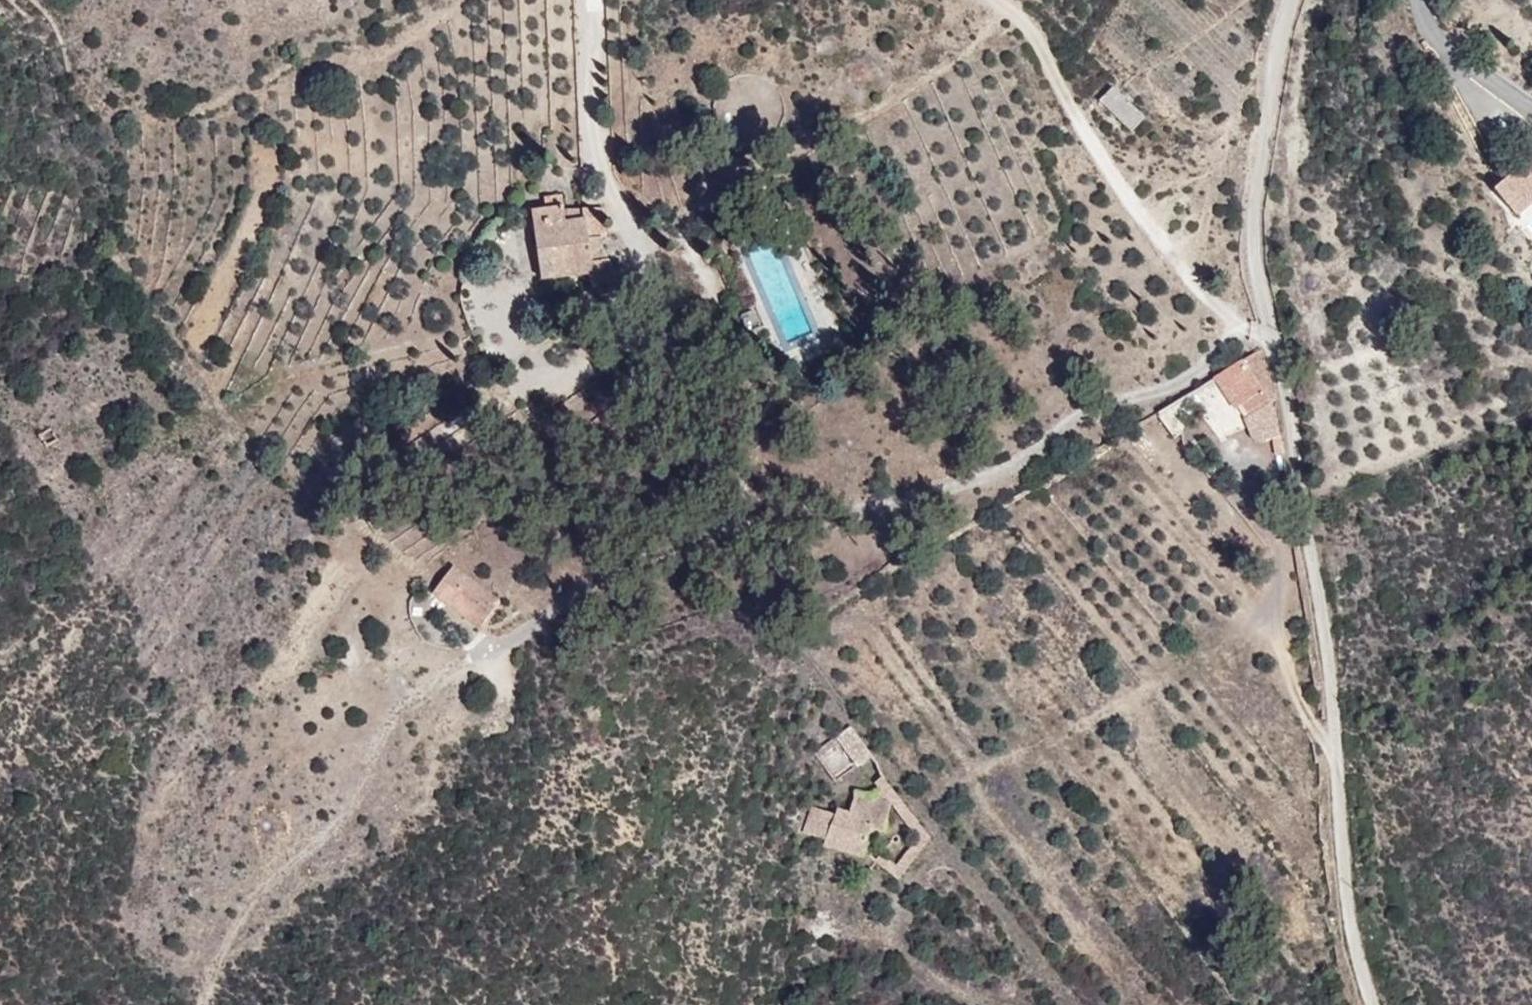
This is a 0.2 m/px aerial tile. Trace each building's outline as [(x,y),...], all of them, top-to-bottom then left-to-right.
[(1114,85),(1098,100),(1130,133),(1146,117),(1114,85)] [(1531,206),(1531,153),(1492,192),(1519,218),(1531,206)] [(622,156),(469,167),(475,280),(631,265),(622,156)] [(1264,463),(1234,355),(1182,391),(1185,468),(1264,463)] [(575,396),(561,405),(574,426),(588,417),(575,396)] [(1154,416),(1141,425),(1159,449),(1172,439),(1154,416)] [(496,598),(431,567),(396,611),(465,646),(496,598)] [(924,838),(850,739),(805,772),(871,871),(924,838)]
